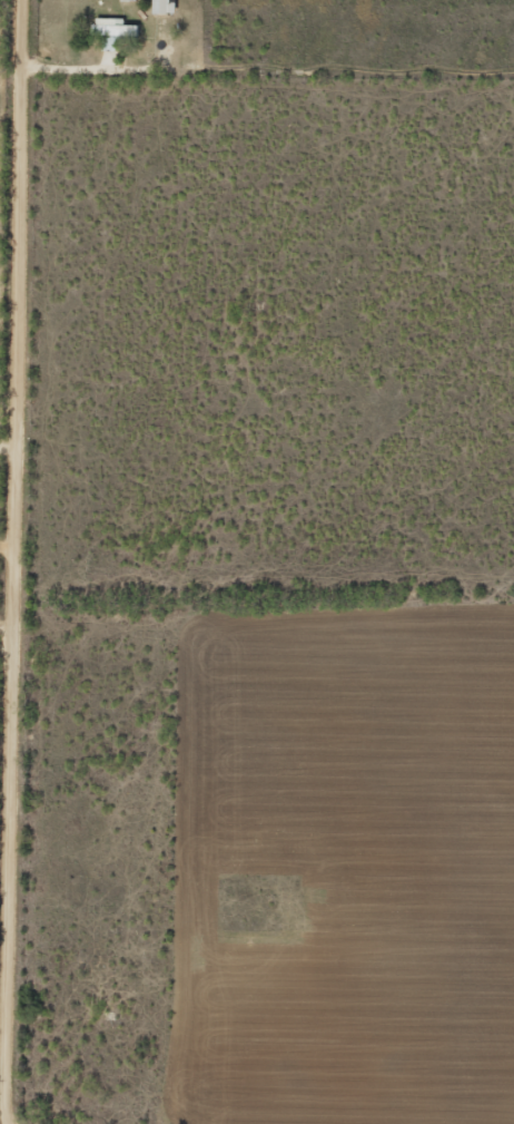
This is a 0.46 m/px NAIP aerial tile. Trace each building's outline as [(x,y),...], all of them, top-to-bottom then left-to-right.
[(150,14),(172,14),(172,0),(150,0),(150,14)] [(120,17),(90,17),(90,37),(135,37),(135,25),(120,25),(120,17)]
